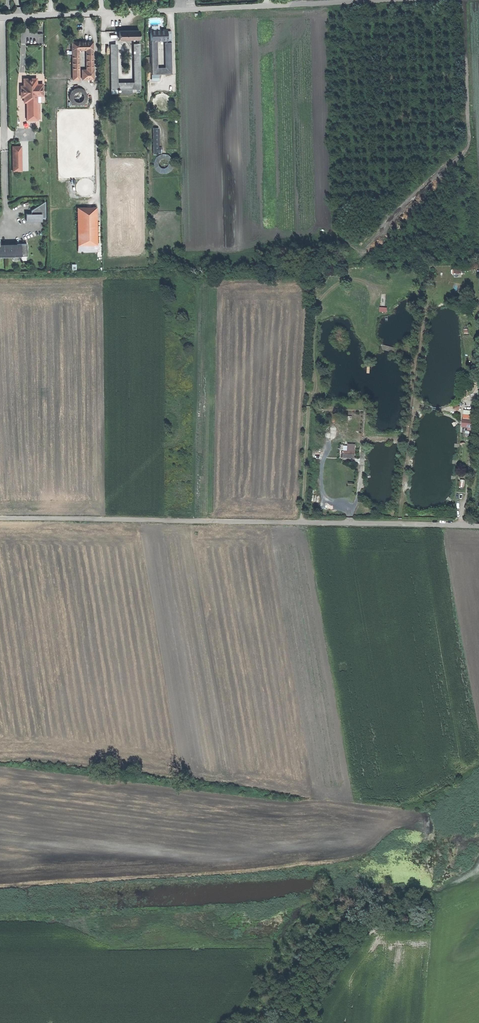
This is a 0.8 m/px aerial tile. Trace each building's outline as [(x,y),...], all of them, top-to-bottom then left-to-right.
[(139,30),(119,30),(119,39),(135,38),(140,38),(139,30)] [(168,30),(151,31),(151,41),(156,41),(168,41),(168,30)] [(162,75),(162,69),(157,69),(156,41),(151,41),(152,74),(162,75)] [(93,42),(71,42),(71,50),(72,50),(74,50),(90,50),(93,50),(93,42)] [(115,45),(111,45),(112,89),(121,89),(132,89),(132,84),(117,84),(115,45)] [(82,79),(93,79),(93,50),(90,50),(90,52),(88,52),(89,71),(82,72),(82,79)] [(27,102),(27,120),(37,119),(36,95),(41,95),(41,93),(42,93),(42,84),(38,84),(36,85),(35,84),(35,78),(23,79),(24,88),(21,88),(21,94),(24,97),(24,102),(27,102)] [(152,127),(153,154),(162,154),(162,147),(159,147),(159,127),(152,127)] [(20,146),(13,146),(13,171),(21,171),(20,146)] [(155,156),(156,168),(160,168),(159,161),(170,160),(170,155),(155,156)] [(27,215),(27,222),(42,221),(42,218),(46,218),(45,202),(32,211),(32,214),(27,215)] [(97,207),(78,208),(78,246),(97,245),(97,207)] [(27,244),(0,245),(0,259),(0,257),(14,257),(14,261),(22,261),(21,257),(28,257),(27,244)] [(474,421),(464,420),(464,428),(473,429),(474,421)]
